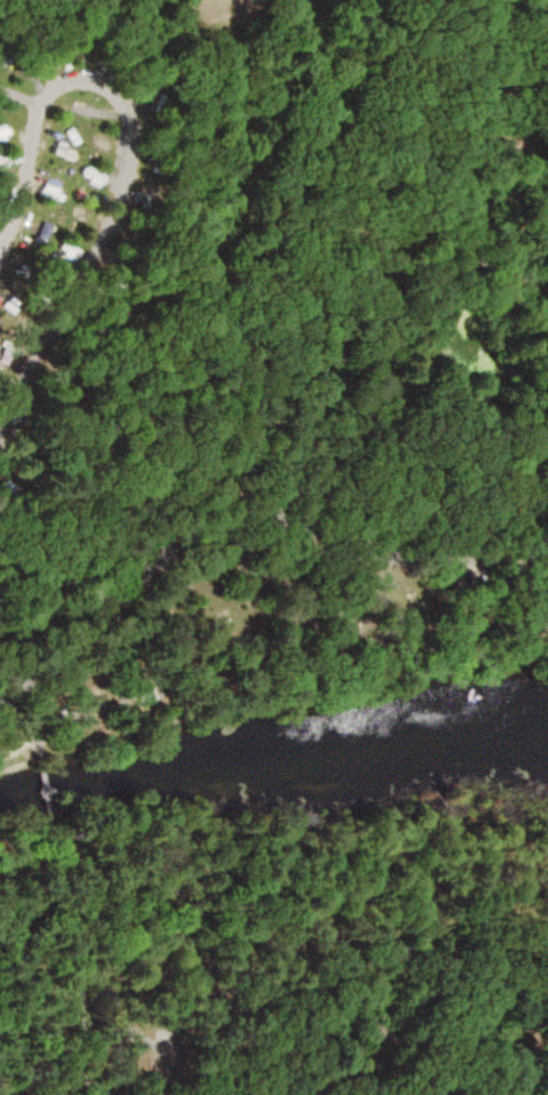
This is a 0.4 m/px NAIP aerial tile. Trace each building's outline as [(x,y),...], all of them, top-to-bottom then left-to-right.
[(76,112),(97,113),(98,102),(76,101),(76,112)] [(17,136),(16,125),(0,127),(1,137),(17,136)] [(114,143),(114,130),(90,130),(90,143),(114,143)] [(4,179),(14,182),(21,162),(12,159),(4,179)]
